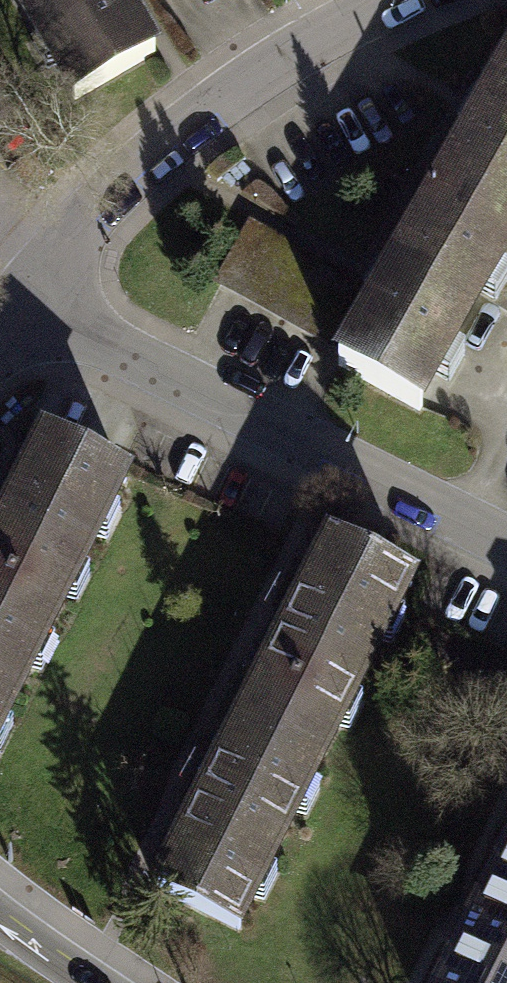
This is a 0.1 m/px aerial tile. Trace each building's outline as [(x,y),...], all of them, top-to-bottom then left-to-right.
[(117,0),(15,0),(73,98),(149,54),(117,0)] [(502,15),(462,87),(385,231),(351,292),(310,364),(434,415),(506,270),(506,18),(502,15)] [(122,470),(35,426),(0,495),(0,713),(122,470)] [(146,890),(234,932),(410,572),(322,530),(263,652),(192,797),(146,890)] [(459,933),(435,982),(506,982),(506,835),(459,933)]
